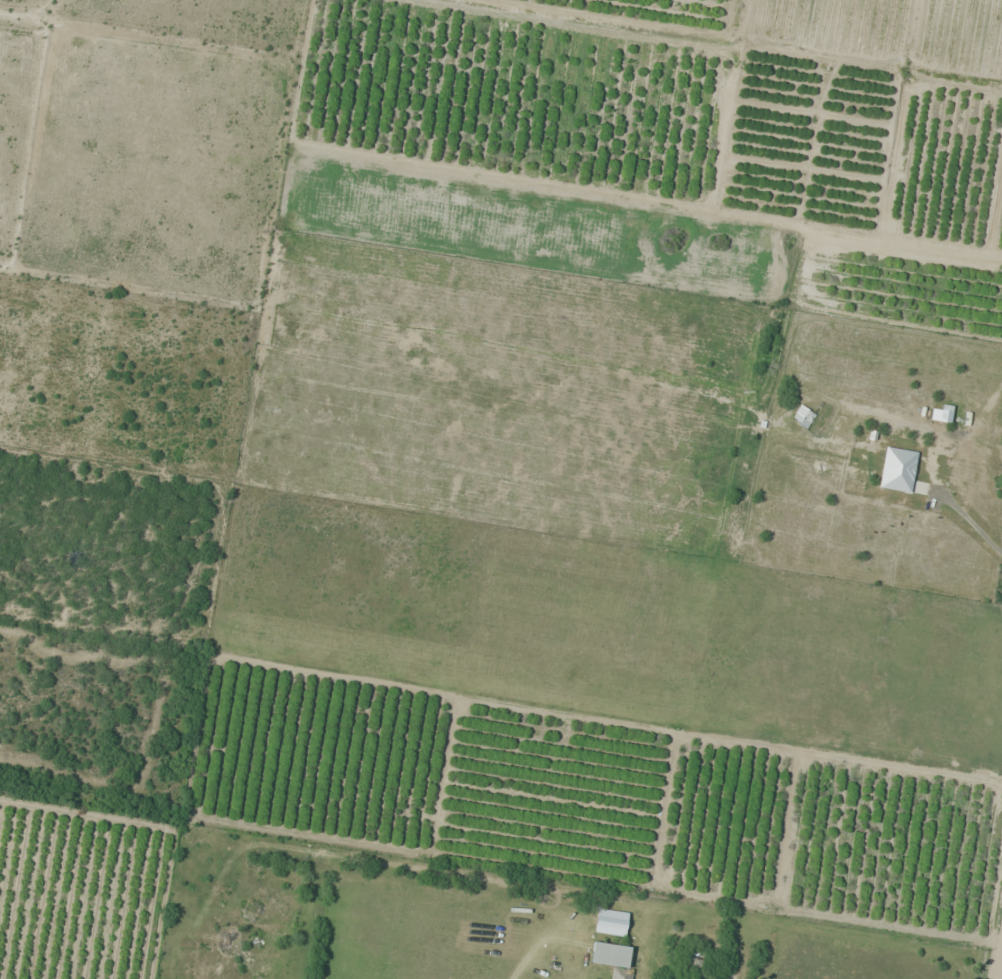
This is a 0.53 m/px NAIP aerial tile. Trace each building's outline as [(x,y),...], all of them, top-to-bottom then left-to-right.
[(632,968),(634,946),(595,942),(593,963),(632,968)]
